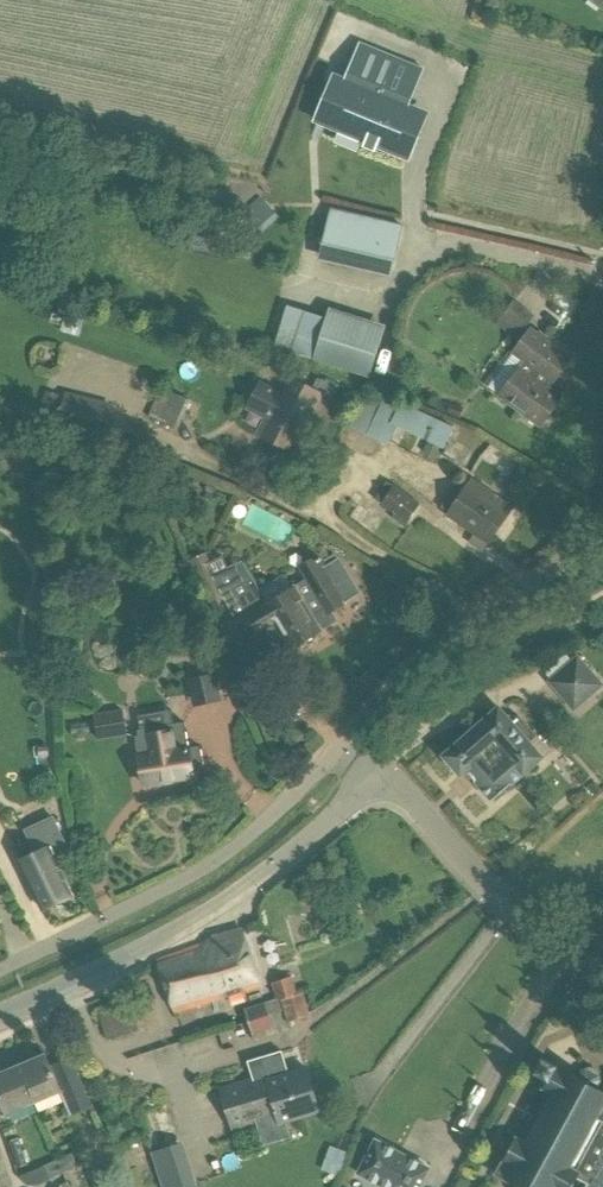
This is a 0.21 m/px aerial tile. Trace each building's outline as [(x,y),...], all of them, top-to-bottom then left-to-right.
[(602,8),(602,0),(591,0),(602,8)] [(384,97),(399,61),(364,47),(351,80),(335,74),(316,122),(399,156),(415,117),(381,103),(383,96),(384,97)] [(403,220),(331,203),(319,258),(390,275),(403,220)] [(249,225),(259,235),(276,218),(267,208),(249,225)] [(518,314),(518,297),(501,297),(502,315),(518,314)] [(384,329),(329,312),(327,317),(305,310),(293,351),(315,358),(314,360),(369,378),(384,329)] [(572,356),(532,326),(513,352),(525,360),(499,395),(541,425),(561,398),(545,386),(550,379),(554,382),(572,356)] [(219,351),(216,361),(229,365),(232,356),(219,351)] [(320,374),(311,388),(320,392),(330,398),(341,380),(326,376),(320,374)] [(248,406),(267,416),(258,433),(290,450),(320,392),(311,388),(292,378),(283,394),(261,382),(248,406)] [(149,417),(175,427),(186,398),(160,388),(149,417)] [(346,423),(384,440),(386,437),(392,439),(398,423),(431,438),(425,451),(435,457),(442,444),(446,445),(452,428),(402,404),(401,405),(385,398),(382,403),(360,394),(361,391),(357,389),(346,423)] [(59,427),(101,438),(109,407),(67,396),(59,427)] [(447,515),(469,530),(494,494),(472,478),(460,496),(449,513),(447,515)] [(375,498),(397,514),(396,518),(403,523),(407,521),(408,521),(420,504),(395,486),(388,480),(375,498)] [(441,507),(449,513),(460,496),(452,491),(441,507)] [(494,494),(469,530),(475,534),(469,542),(483,552),(514,507),(494,494)] [(294,585),(267,602),(242,561),(215,574),(205,553),(190,561),(210,604),(225,597),(239,619),(236,621),(249,640),(275,624),(291,650),(322,631),(322,630),(338,620),(331,609),(359,592),(340,560),(328,567),(322,557),(302,569),(307,578),(294,586),(294,585)] [(197,654),(202,674),(216,671),(212,651),(197,654)] [(549,682),(563,698),(579,684),(590,696),(602,686),(577,658),(549,682)] [(136,721),(162,722),(163,707),(137,706),(136,721)] [(444,757),(460,775),(465,771),(492,801),(511,785),(511,784),(523,774),(523,775),(542,758),(529,744),(536,738),(518,717),(511,723),(498,709),(480,725),(480,726),(463,741),(462,740),(444,757)] [(95,717),(99,739),(126,734),(122,712),(95,717)] [(136,736),(139,754),(139,755),(144,784),(194,776),(193,772),(205,770),(201,745),(189,747),(185,722),(138,730),(139,735),(136,736)] [(35,853),(20,860),(43,909),(72,895),(54,857),(70,849),(55,817),(25,831),(35,853)] [(157,959),(175,1012),(237,993),(260,986),(242,928),(213,937),(214,939),(157,959)] [(245,1008),(249,1022),(283,1011),(280,1000),(304,993),(304,992),(298,993),(293,975),(272,982),(277,998),(245,1008)] [(283,1011),(249,1022),(254,1040),(292,1028),(290,1022),(311,1014),(304,993),(280,1000),(283,1011)] [(274,1100),(313,1088),(306,1068),(288,1073),(281,1051),(248,1062),(254,1080),(224,1090),(230,1109),(253,1102),(273,1096),(274,1100)] [(19,1065),(35,1103),(61,1091),(51,1066),(46,1054),(19,1065)] [(51,1066),(61,1091),(71,1114),(92,1105),(72,1057),(51,1066)] [(547,1078),(555,1064),(554,1064),(543,1058),(536,1072),(547,1078)] [(575,1178),(578,1173),(575,1171),(595,1134),(598,1136),(602,1128),(602,1090),(596,1087),(600,1080),(599,1076),(586,1069),(581,1071),(578,1077),(576,1075),(555,1064),(547,1078),(541,1090),(546,1092),(521,1139),(516,1137),(496,1175),(517,1186),(571,1186),(575,1178)] [(19,1065),(0,1073),(0,1097),(7,1114),(35,1103),(19,1065)] [(321,1113),(313,1088),(274,1100),(273,1096),(253,1102),(230,1109),(236,1128),(257,1121),(265,1144),(290,1136),(286,1124),(321,1113)] [(575,1178),(587,1184),(585,1186),(602,1186),(602,1128),(598,1136),(595,1134),(575,1171),(578,1173),(575,1178)] [(384,1186),(419,1186),(429,1169),(376,1141),(358,1173),(384,1186)] [(196,1185),(182,1142),(152,1152),(163,1186),(191,1186),(196,1185)] [(0,1143),(0,1173),(10,1170),(0,1143)] [(59,1159),(65,1172),(78,1166),(73,1153),(59,1159)] [(28,1181),(44,1172),(36,1159),(21,1167),(28,1181)] [(65,1172),(59,1159),(44,1165),(50,1179),(65,1172)] [(0,1186),(16,1186),(10,1170),(0,1173),(0,1186)]
